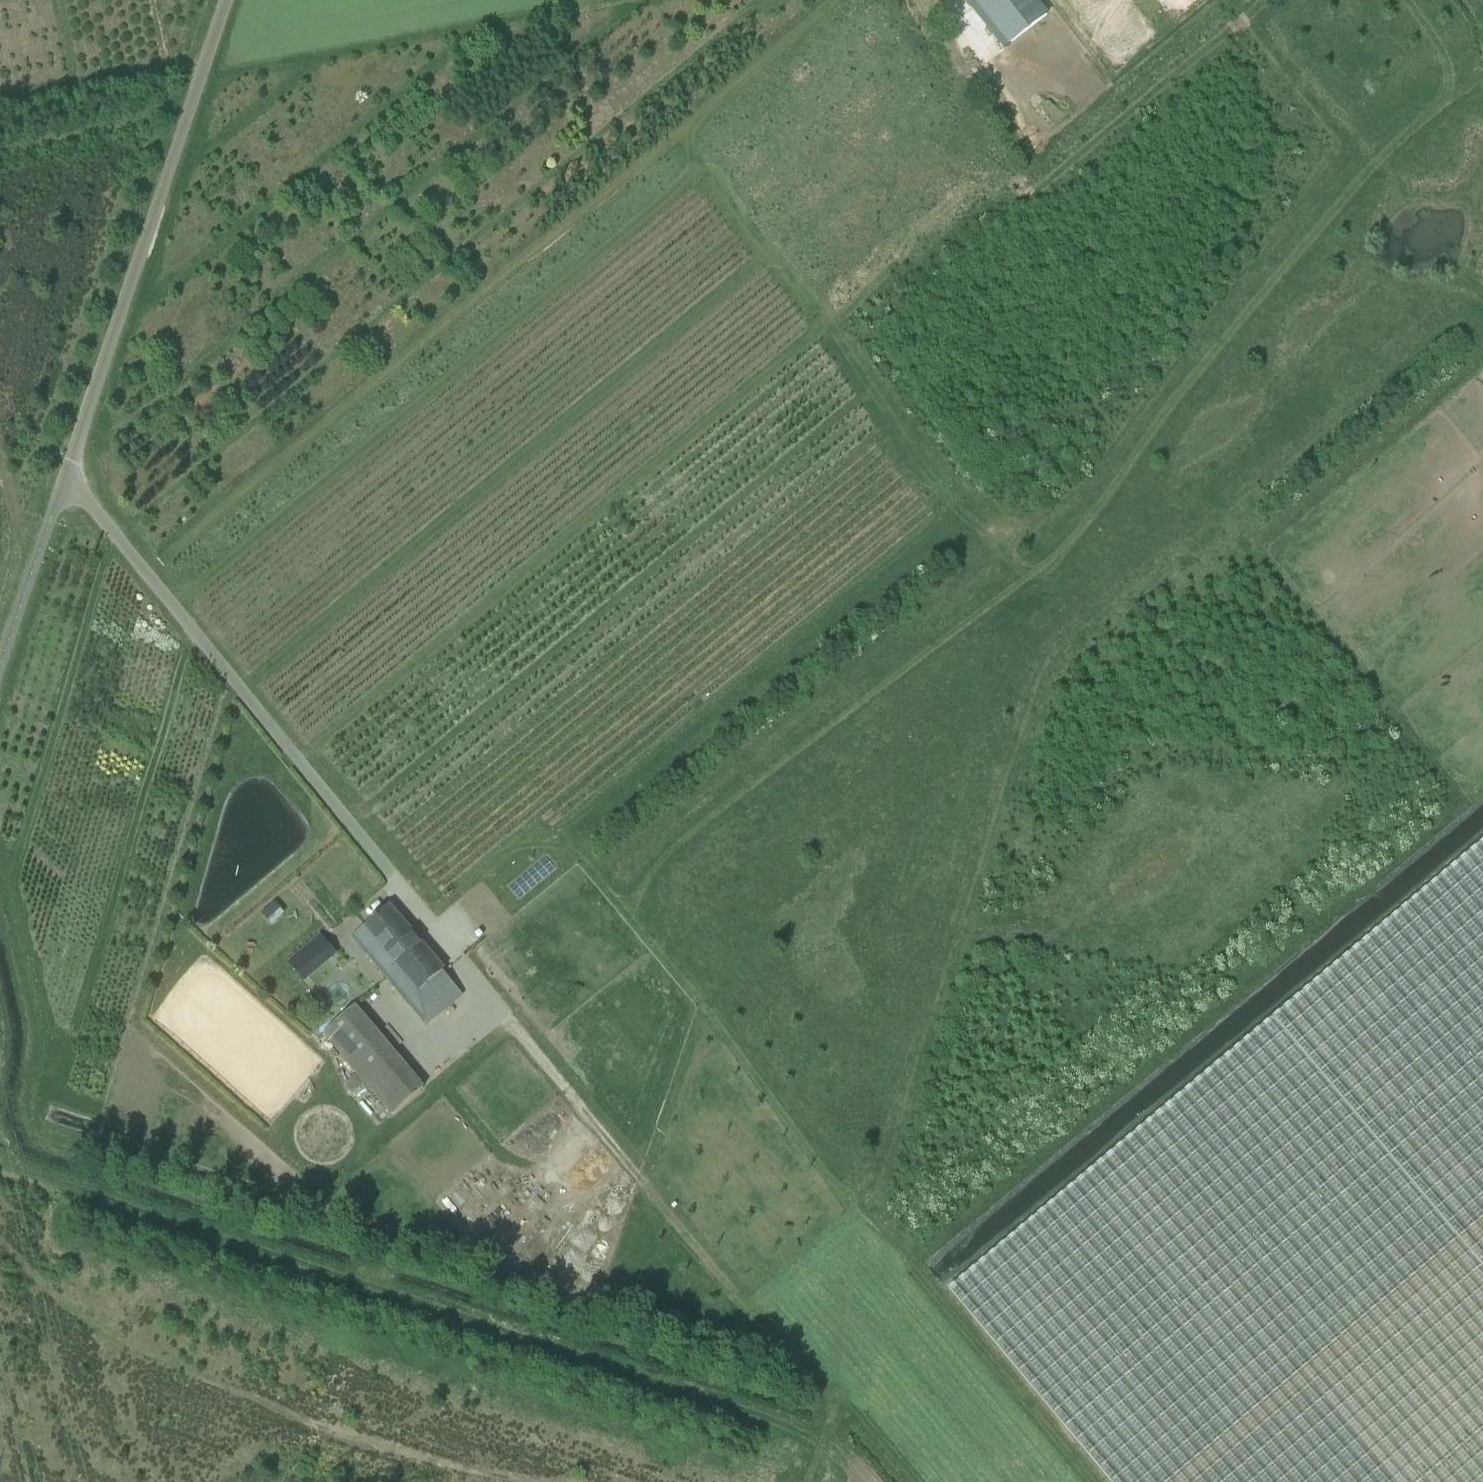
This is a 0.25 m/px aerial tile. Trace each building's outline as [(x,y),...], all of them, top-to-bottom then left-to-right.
[(1028,31),(1047,16),(1035,0),(977,0),(1011,44),(1028,31)] [(1158,33),(1134,0),(1059,0),(1110,69),(1158,33)] [(1110,1481),(1482,1481),(1482,841),(949,1289),(1110,1481)] [(389,908),(363,929),(376,945),(365,953),(427,1025),(463,996),(389,908)] [(309,981),(341,950),(322,931),(291,962),(309,981)] [(425,1087),(394,1053),(355,1008),(322,1036),(357,1076),(345,1086),(353,1095),(365,1084),(392,1115),(425,1087)]
